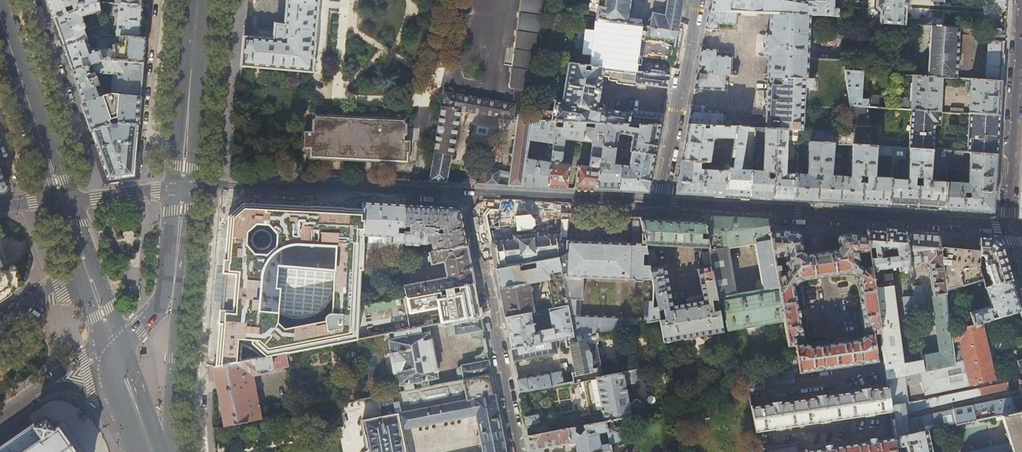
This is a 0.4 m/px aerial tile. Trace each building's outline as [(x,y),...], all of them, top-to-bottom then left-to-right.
[(48,4),(53,18),(99,2),(100,2),(99,0),(46,0),(48,4)] [(286,24),(276,23),(275,39),(244,36),(242,53),(241,66),(313,72),(315,42),(318,0),(288,0),(286,24)] [(548,0),(522,0),(510,88),(515,89),(513,105),(507,104),(445,93),(442,106),(441,106),(433,153),(434,153),(429,182),(446,183),(451,156),(452,156),(460,111),(517,121),(509,186),(522,187),(526,160),(527,154),(528,147),(529,138),(532,120),(533,111),(548,0)] [(631,0),(599,0),(596,15),(596,20),(602,21),(627,24),(631,0)] [(665,15),(653,13),(652,15),(651,17),(647,21),(646,22),(642,24),(636,25),(649,27),(677,31),(680,16),(683,0),(668,0),(665,15)] [(785,0),(710,0),(708,11),(738,12),(771,14),(810,15),(838,16),(839,0),(806,0),(806,4),(785,0)] [(907,0),(877,0),(877,8),(881,11),(880,23),(915,26),(916,21),(909,20),(909,22),(906,22),(907,0)] [(63,47),(92,37),(95,36),(95,37),(103,34),(102,28),(102,24),(88,29),(87,33),(85,33),(84,31),(85,28),(86,28),(83,17),(100,11),(99,2),(53,18),(58,32),(63,47)] [(140,21),(142,6),(120,4),(117,36),(139,38),(140,21)] [(738,12),(708,11),(705,29),(718,29),(719,24),(737,24),(738,12)] [(919,26),(931,27),(943,28),(944,14),(932,13),(930,16),(928,18),(923,20),(920,20),(919,26)] [(770,34),(767,34),(766,34),(765,57),(769,57),(768,77),(847,81),(844,70),(843,59),(808,58),(810,15),(771,14),(770,34)] [(636,25),(627,24),(602,21),(600,33),(598,33),(596,33),(593,35),(592,35),(591,36),(589,39),(588,43),(588,46),(589,48),(590,50),(593,53),(595,54),(598,55),(596,66),(604,67),(631,71),(636,25)] [(676,40),(677,31),(649,27),(648,35),(648,36),(650,37),(676,40)] [(959,29),(943,28),(931,27),(930,37),(928,76),(943,77),(956,78),(959,29)] [(989,31),(985,80),(1002,81),(1003,70),(1004,45),(1005,32),(989,31)] [(145,38),(139,38),(117,36),(116,44),(113,44),(113,49),(99,48),(102,60),(143,64),(144,50),(145,38)] [(93,40),(92,37),(63,47),(67,59),(71,71),(92,64),(102,61),(102,60),(99,48),(91,51),(88,42),(93,40)] [(699,62),(697,73),(737,75),(738,73),(738,71),(737,70),(736,69),(735,69),(734,68),(732,69),(732,56),(718,56),(718,50),(701,49),(699,62)] [(644,63),(643,72),(669,76),(672,61),(656,59),(655,63),(647,62),(646,62),(645,62),(644,63)] [(91,72),(94,73),(113,75),(113,78),(110,79),(110,84),(112,85),(111,94),(140,96),(141,82),(143,66),(143,64),(102,60),(102,61),(92,64),(91,72)] [(643,72),(636,71),(631,71),(604,67),(596,66),(569,63),(562,102),(555,101),(553,112),(542,110),(542,113),(533,111),(532,120),(556,121),(602,123),(605,123),(629,124),(661,126),(663,114),(632,111),(630,111),(629,113),(604,110),(604,109),(597,108),(603,76),(609,77),(609,79),(610,80),(617,81),(617,82),(618,83),(635,85),(636,85),(637,84),(667,88),(669,76),(643,72)] [(91,72),(92,64),(71,71),(77,88),(83,103),(99,98),(92,78),(96,77),(94,73),(91,72)] [(847,81),(851,106),(869,107),(879,108),(880,96),(866,95),(867,72),(845,70),(847,81)] [(736,76),(737,75),(697,73),(694,89),(728,91),(728,76),(736,76)] [(941,112),(943,77),(928,76),(919,76),(913,75),(912,98),(896,97),(895,109),(912,110),(940,112),(941,112)] [(851,106),(847,81),(768,77),(768,78),(770,78),(770,84),(768,84),(766,122),(768,122),(767,129),(776,129),(798,130),(802,131),(802,124),(804,124),(804,120),(812,120),(813,109),(851,110),(851,106)] [(1002,81),(985,80),(967,79),(966,91),(969,95),(971,95),(970,114),(1000,116),(1001,100),(1002,81)] [(139,110),(140,96),(111,94),(109,94),(99,98),(83,103),(87,115),(92,130),(111,124),(114,123),(119,123),(138,125),(139,110)] [(871,132),(871,119),(870,119),(869,107),(851,106),(851,110),(854,133),(856,145),(866,146),(870,146),(870,132),(871,132)] [(691,109),(688,124),(731,127),(732,122),(726,121),(726,111),(691,109)] [(940,124),(940,112),(912,110),(909,149),(910,149),(921,149),(933,150),(934,124),(940,124)] [(311,150),(311,158),(408,163),(408,154),(410,154),(410,142),(404,142),(404,135),(406,135),(410,132),(410,125),(409,123),(409,118),(315,113),(314,131),(306,131),(306,130),(303,132),(302,150),(311,150)] [(998,135),(1000,116),(970,114),(967,152),(971,152),(997,154),(998,135)] [(549,188),(556,121),(532,120),(529,138),(546,140),(547,145),(547,150),(545,150),(544,158),(541,157),(540,161),(526,160),(522,187),(535,187),(549,188)] [(599,190),(605,123),(602,123),(556,121),(549,188),(566,189),(570,166),(569,164),(568,164),(561,163),(564,139),(592,143),(589,167),(580,166),(580,165),(578,166),(575,189),(599,190)] [(136,150),(138,125),(119,123),(120,127),(119,128),(119,129),(112,129),(111,124),(92,130),(97,145),(106,170),(109,178),(121,177),(133,175),(136,150)] [(605,123),(599,190),(609,191),(619,191),(621,165),(613,165),(615,149),(618,135),(621,133),(633,135),(630,151),(655,156),(658,141),(661,126),(629,124),(605,123)] [(731,127),(688,124),(685,142),(682,160),(708,162),(709,162),(713,140),(716,141),(717,138),(734,139),(737,127),(731,127)] [(748,128),(737,127),(734,139),(730,163),(729,171),(725,197),(738,198),(750,199),(751,171),(752,168),(748,168),(748,171),(739,170),(748,128)] [(776,129),(767,129),(765,129),(762,172),(751,171),(750,199),(761,199),(772,200),(776,129)] [(798,130),(776,129),(772,200),(784,201),(795,201),(796,175),(796,172),(789,172),(789,175),(785,174),(787,141),(798,141),(798,130)] [(817,203),(821,131),(809,131),(807,176),(796,175),(795,201),(805,202),(817,203)] [(866,146),(856,145),(854,133),(821,131),(817,203),(824,203),(828,203),(851,205),(861,205),(866,146)] [(870,146),(866,146),(861,205),(876,206),(889,207),(891,179),(875,178),(875,156),(893,157),(893,148),(870,146)] [(536,148),(528,147),(527,154),(535,155),(536,148)] [(909,149),(893,148),(893,157),(892,167),(897,167),(898,160),(905,160),(906,154),(907,154),(909,152),(910,149),(909,149)] [(919,177),(921,149),(910,149),(909,152),(908,180),(891,179),(889,207),(902,208),(917,209),(918,187),(919,177)] [(933,150),(921,149),(919,177),(922,177),(923,179),(922,179),(922,185),(923,186),(922,187),(918,187),(917,209),(930,209),(944,210),(946,183),(930,182),(931,170),(939,171),(939,173),(947,173),(947,166),(948,151),(933,150)] [(652,174),(655,156),(630,151),(622,150),(621,156),(630,157),(629,166),(621,165),(619,191),(634,192),(649,193),(652,174)] [(966,152),(948,151),(947,166),(962,167),(963,159),(966,159),(966,152)] [(995,185),(997,154),(971,152),(968,184),(946,183),(944,210),(968,212),(993,213),(994,205),(995,185)] [(708,162),(682,160),(679,176),(678,179),(676,194),(694,195),(700,196),(725,197),(729,171),(700,170),(700,165),(707,165),(708,162)] [(498,185),(500,171),(487,168),(485,185),(498,185)] [(226,242),(225,260),(224,260),(219,316),(219,324),(216,367),(237,362),(239,340),(252,341),(252,344),(266,357),(286,353),(357,340),(358,313),(358,306),(359,270),(363,270),(364,236),(365,221),(362,220),(362,209),(338,208),(297,206),(289,206),(248,204),(243,203),(228,217),(226,242)] [(363,203),(362,209),(362,220),(365,221),(364,236),(388,237),(388,243),(403,243),(404,232),(404,227),(405,205),(386,204),(363,203)] [(405,205),(404,227),(410,228),(410,232),(404,232),(403,243),(403,258),(407,257),(408,246),(418,246),(419,245),(419,244),(426,245),(427,244),(428,243),(431,243),(433,252),(447,249),(452,248),(467,246),(463,226),(460,213),(455,208),(430,207),(405,205)] [(519,265),(530,263),(558,258),(566,257),(566,244),(565,244),(563,242),(561,241),(559,240),(556,241),(556,238),(548,239),(548,240),(534,242),(534,240),(532,238),(519,239),(517,241),(518,243),(514,244),(511,210),(501,210),(503,222),(487,224),(491,242),(496,270),(519,265)] [(640,217),(642,230),(647,231),(648,237),(644,236),(645,245),(709,249),(704,221),(703,221),(702,216),(697,220),(691,220),(659,218),(653,218),(640,217)] [(703,221),(704,221),(709,249),(712,266),(718,299),(721,299),(727,331),(784,321),(777,276),(773,258),(769,230),(767,219),(749,218),(739,218),(702,216),(703,221)] [(632,221),(631,243),(567,241),(566,257),(558,258),(567,306),(573,337),(593,333),(659,320),(657,310),(653,286),(651,286),(652,302),(643,301),(642,318),(582,316),(583,277),(652,280),(650,269),(649,267),(643,266),(643,255),(647,255),(646,250),(645,245),(644,236),(642,230),(640,217),(634,217),(634,221),(632,221)] [(903,364),(891,274),(883,275),(883,269),(898,267),(899,270),(900,272),(902,272),(910,271),(909,265),(905,232),(888,231),(880,230),(866,229),(867,236),(880,333),(884,361),(886,378),(903,375),(916,373),(924,371),(922,361),(903,364)] [(801,239),(799,236),(797,233),(794,232),(769,230),(773,258),(781,257),(782,263),(784,263),(785,264),(787,264),(787,269),(782,275),(777,276),(784,321),(792,370),(746,377),(748,390),(794,383),(793,374),(815,371),(816,372),(824,370),(853,365),(854,366),(862,365),(862,364),(884,361),(880,333),(867,236),(844,234),(841,236),(839,238),(838,240),(838,241),(839,246),(836,249),(829,250),(829,248),(828,247),(826,248),(826,250),(815,252),(814,250),(813,249),(812,250),(812,253),(806,253),(806,254),(805,255),(801,252),(802,252),(803,252),(801,239)] [(923,233),(905,232),(909,265),(928,263),(932,296),(945,294),(945,292),(944,284),(943,273),(939,242),(938,235),(923,233)] [(980,238),(980,243),(980,246),(979,266),(985,287),(1012,280),(1005,258),(1002,247),(992,239),(980,238)] [(979,266),(980,246),(973,246),(948,243),(939,242),(943,273),(947,274),(948,276),(946,277),(946,278),(946,283),(944,284),(945,292),(962,287),(961,283),(972,280),(975,290),(985,287),(979,266)] [(470,265),(467,246),(452,248),(453,254),(448,255),(447,249),(433,252),(429,253),(431,265),(444,262),(447,278),(404,286),(404,289),(401,290),(402,293),(405,292),(406,297),(474,284),(470,265)] [(653,249),(646,250),(647,255),(649,264),(656,262),(653,249)] [(701,251),(704,265),(711,263),(708,250),(701,251)] [(519,265),(496,270),(501,294),(505,318),(541,311),(539,301),(531,302),(528,285),(549,281),(554,309),(567,306),(558,258),(530,263),(531,269),(520,271),(519,265)] [(653,286),(657,310),(663,309),(665,319),(659,320),(663,342),(722,331),(717,300),(718,300),(718,299),(712,266),(697,269),(703,301),(672,306),(665,267),(650,269),(653,286)] [(6,296),(17,288),(12,272),(4,273),(2,269),(0,270),(0,300),(6,296)] [(582,316),(642,318),(643,301),(652,302),(651,286),(653,286),(652,280),(583,277),(582,316)] [(1016,295),(1012,280),(985,287),(991,306),(969,312),(974,325),(981,323),(989,321),(1011,314),(1021,311),(1016,295)] [(441,324),(480,316),(474,284),(406,297),(410,315),(437,309),(441,324)] [(912,287),(914,297),(916,313),(926,312),(925,307),(933,306),(932,296),(924,297),(924,295),(922,295),(921,285),(912,287)] [(950,332),(945,294),(932,296),(933,306),(939,353),(922,356),(922,361),(924,371),(954,365),(950,332)] [(916,313),(914,297),(903,298),(906,318),(916,316),(916,313)] [(559,340),(573,337),(567,306),(554,309),(541,311),(505,318),(508,333),(511,349),(554,341),(559,340)] [(1013,319),(1011,314),(989,321),(990,325),(1013,319)] [(485,342),(480,316),(441,324),(430,326),(431,329),(433,331),(435,333),(438,334),(441,335),(449,333),(452,336),(455,335),(455,336),(471,333),(472,339),(474,339),(477,339),(479,340),(481,342),(485,342)] [(916,373),(918,382),(922,381),(925,394),(970,384),(971,389),(1018,379),(1021,378),(1021,360),(1017,361),(1020,373),(993,379),(981,323),(974,325),(950,332),(954,365),(924,371),(916,373)] [(428,330),(428,326),(422,327),(389,334),(390,341),(389,341),(398,386),(399,385),(400,392),(429,387),(428,380),(437,378),(436,372),(435,372),(429,339),(430,339),(429,333),(414,336),(412,335),(412,332),(420,330),(421,331),(428,330)] [(583,380),(602,376),(599,363),(594,338),(599,338),(598,335),(594,336),(593,333),(573,337),(559,340),(560,345),(565,343),(573,382),(583,380)] [(554,341),(511,349),(513,362),(557,353),(554,341)] [(462,380),(488,375),(491,374),(486,349),(483,350),(482,352),(479,355),(478,355),(475,356),(476,363),(461,366),(462,367),(458,368),(457,370),(459,381),(462,380)] [(289,367),(286,353),(266,357),(237,362),(216,367),(214,367),(214,368),(218,391),(221,407),(225,427),(235,425),(261,419),(252,376),(273,372),(273,370),(289,367)] [(602,376),(583,380),(589,415),(603,412),(605,422),(605,421),(621,419),(647,414),(645,405),(644,404),(643,401),(640,399),(636,399),(633,400),(631,401),(630,403),(629,405),(625,385),(633,384),(634,383),(636,381),(636,380),(636,379),(635,370),(602,376)] [(517,380),(519,392),(563,384),(561,372),(517,380)] [(918,382),(916,373),(903,375),(904,385),(918,382)] [(506,449),(504,440),(503,436),(502,429),(500,419),(496,399),(495,394),(492,395),(488,375),(462,380),(466,400),(444,404),(440,385),(429,387),(400,392),(376,397),(378,407),(369,409),(371,418),(362,420),(362,422),(361,422),(364,436),(365,435),(368,450),(365,451),(405,451),(401,429),(475,415),(482,451),(506,451),(506,449)] [(904,385),(903,375),(886,378),(887,386),(890,407),(907,403),(904,385)] [(1018,379),(971,389),(907,403),(890,407),(890,412),(894,438),(928,431),(1001,415),(1021,411),(1021,378),(1018,379)] [(890,407),(887,386),(751,407),(756,431),(890,412),(890,407)] [(1001,415),(1011,447),(989,451),(1021,451),(1021,411),(1001,415)] [(524,417),(526,426),(540,423),(538,414),(524,417)] [(283,415),(261,419),(235,425),(237,434),(255,431),(255,434),(268,432),(268,429),(285,425),(283,415)] [(58,428),(55,430),(47,418),(36,426),(34,424),(0,449),(0,451),(75,451),(58,428)] [(605,421),(607,431),(609,444),(611,451),(627,451),(621,419),(605,421)] [(577,434),(575,433),(574,427),(528,436),(531,451),(543,451),(543,448),(575,442),(577,451),(611,451),(609,444),(600,446),(597,433),(607,431),(605,421),(605,422),(584,425),(584,430),(583,431),(582,432),(581,433),(581,435),(578,435),(577,434)] [(928,431),(894,438),(895,451),(899,451),(900,451),(899,448),(907,446),(908,451),(933,451),(928,431)] [(894,438),(875,440),(874,439),(868,440),(867,441),(868,442),(831,447),(831,446),(830,446),(825,446),(823,447),(823,448),(806,450),(804,442),(759,450),(760,451),(895,451),(894,438)]
